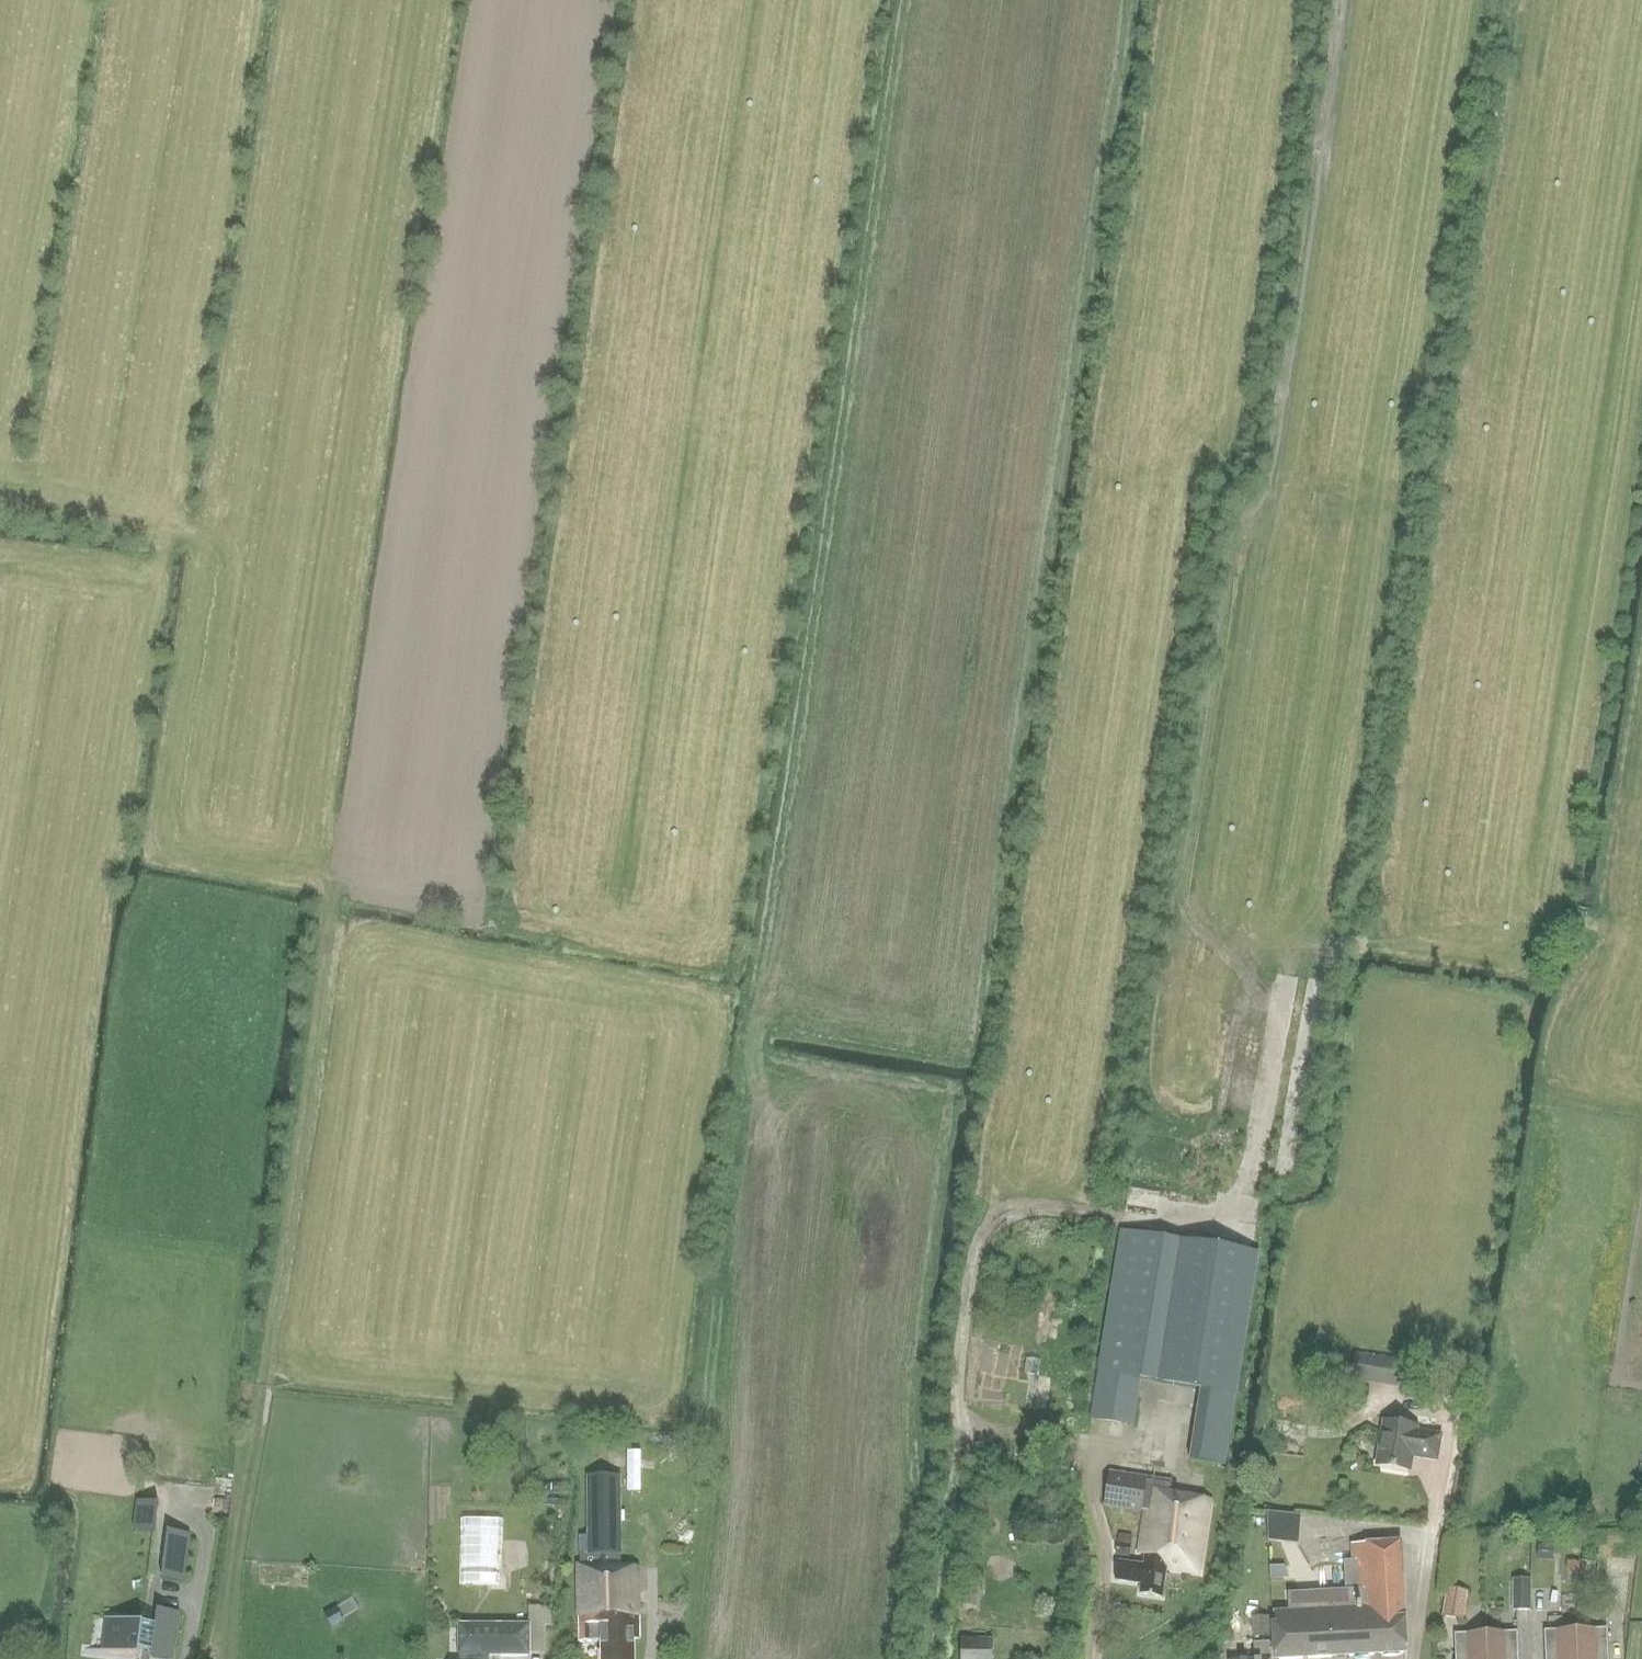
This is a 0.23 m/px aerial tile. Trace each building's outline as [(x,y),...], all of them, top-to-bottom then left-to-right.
[(1259,1253),(1122,1230),(1089,1419),(1137,1426),(1144,1379),(1201,1388),(1189,1460),(1226,1465),(1259,1253)] [(1404,1388),(1408,1361),(1356,1353),(1352,1380),(1404,1388)] [(1415,1458),(1439,1462),(1443,1434),(1419,1430),(1420,1426),(1383,1420),(1375,1467),(1412,1473),(1415,1458)] [(640,1451),(630,1450),(630,1486),(640,1486),(640,1451)] [(621,1476),(587,1477),(589,1537),(579,1537),(580,1566),(578,1566),(580,1641),(590,1640),(590,1637),(602,1637),(602,1658),(633,1658),(632,1638),(640,1638),(638,1567),(623,1567),(621,1476)] [(1199,1576),(1210,1500),(1166,1493),(1168,1486),(1110,1476),(1106,1504),(1146,1511),(1138,1565),(1119,1563),(1117,1581),(1141,1585),(1140,1595),(1164,1598),(1168,1571),(1199,1576)] [(1270,1478),(1261,1488),(1273,1500),(1282,1490),(1270,1478)] [(552,1501),(551,1506),(560,1506),(561,1485),(545,1484),(544,1500),(552,1501)] [(159,1503),(137,1500),(134,1528),(156,1531),(159,1503)] [(1269,1540),(1299,1544),(1303,1515),(1266,1512),(1269,1540)] [(503,1517),(461,1517),(461,1584),(502,1584),(503,1517)] [(185,1582),(191,1534),(169,1531),(162,1579),(185,1582)] [(1130,1557),(1132,1539),(1133,1535),(1121,1533),(1117,1555),(1130,1557)] [(1408,1654),(1402,1543),(1353,1545),(1354,1562),(1345,1563),(1347,1592),(1290,1595),(1291,1614),(1276,1615),(1277,1628),(1274,1628),(1275,1658),(1318,1658),(1408,1654)] [(1555,1546),(1539,1546),(1538,1559),(1554,1560),(1555,1546)] [(1627,1603),(1630,1572),(1634,1572),(1636,1559),(1612,1556),(1608,1601),(1627,1603)] [(1567,1569),(1579,1569),(1579,1561),(1568,1560),(1567,1569)] [(1552,1608),(1554,1585),(1554,1581),(1553,1581),(1554,1571),(1551,1571),(1549,1571),(1549,1564),(1538,1564),(1537,1571),(1536,1580),(1538,1580),(1536,1607),(1552,1608)] [(1290,1579),(1285,1566),(1271,1566),(1271,1579),(1290,1579)] [(1514,1610),(1531,1610),(1531,1579),(1514,1579),(1514,1610)] [(1464,1619),(1468,1591),(1449,1588),(1445,1616),(1464,1619)] [(966,1591),(965,1607),(977,1608),(978,1592),(966,1591)] [(325,1616),(334,1629),(345,1622),(344,1620),(360,1610),(354,1598),(325,1616)] [(181,1612),(159,1609),(157,1624),(112,1618),(108,1651),(86,1648),(85,1649),(140,1656),(140,1650),(153,1652),(152,1657),(164,1658),(175,1658),(181,1612)] [(1270,1639),(1269,1627),(1268,1616),(1253,1618),(1254,1640),(1270,1639)] [(490,1658),(530,1658),(530,1626),(459,1625),(459,1658),(490,1658)] [(1607,1629),(1575,1631),(1577,1658),(1608,1658),(1607,1629)] [(1575,1631),(1544,1632),(1545,1658),(1577,1658),(1575,1631)] [(1486,1634),(1487,1658),(1518,1658),(1517,1633),(1486,1634)] [(1486,1634),(1454,1635),(1455,1658),(1487,1658),(1486,1634)] [(993,1641),(961,1640),(960,1658),(992,1658),(993,1641)] [(1270,1645),(1255,1646),(1256,1658),(1271,1658),(1270,1645)]
